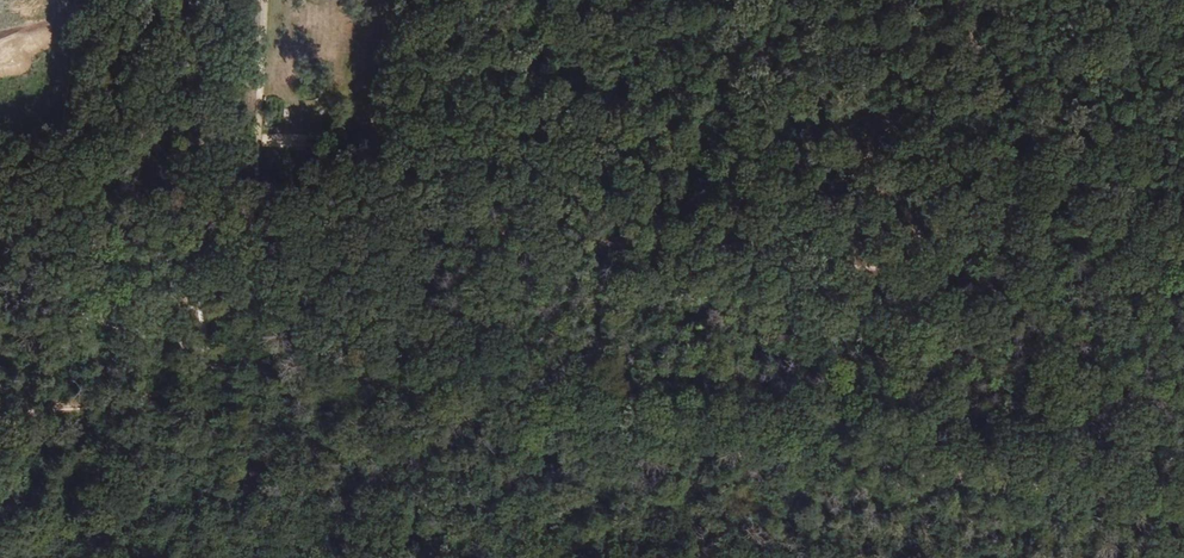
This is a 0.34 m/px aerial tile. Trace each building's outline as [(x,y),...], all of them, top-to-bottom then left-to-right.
[(214,9),(236,10),(237,0),(214,0),(214,9)]
